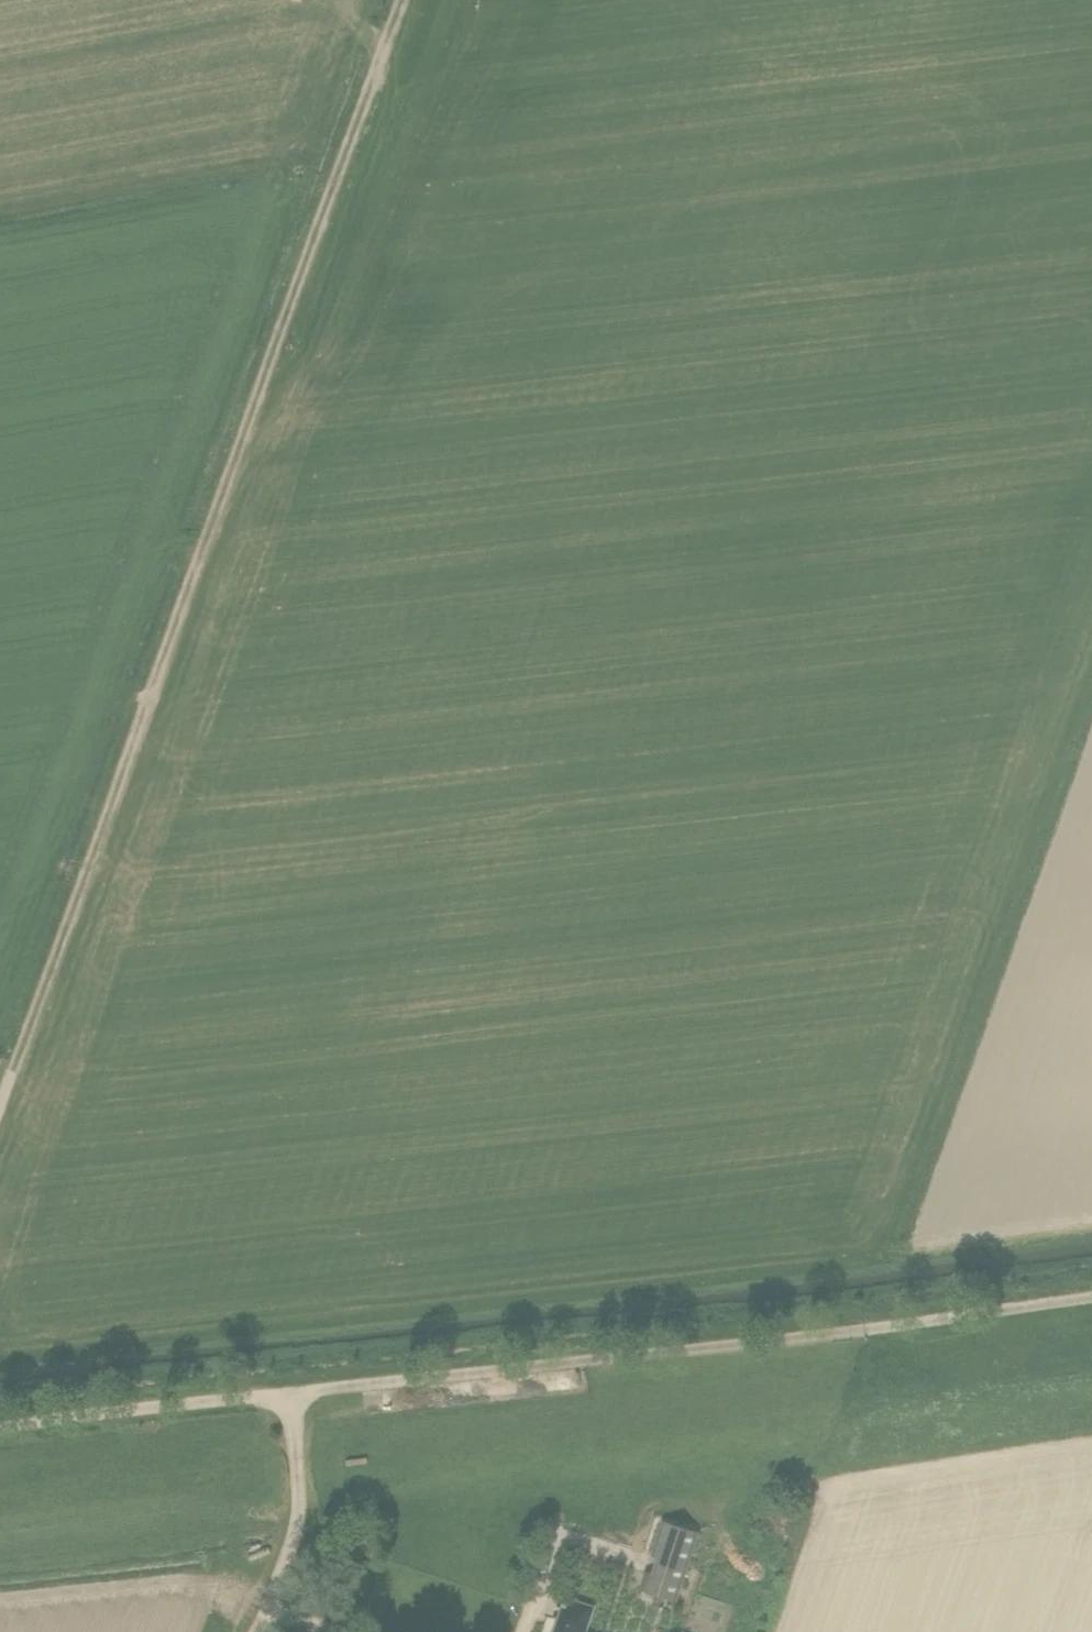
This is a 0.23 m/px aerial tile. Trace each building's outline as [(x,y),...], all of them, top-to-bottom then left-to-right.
[(644,1569),(638,1587),(676,1599),(699,1530),(661,1517),(649,1554),(656,1556),(651,1571),(644,1569)] [(567,1597),(565,1605),(562,1604),(553,1631),(583,1631),(592,1605),(567,1597)]
